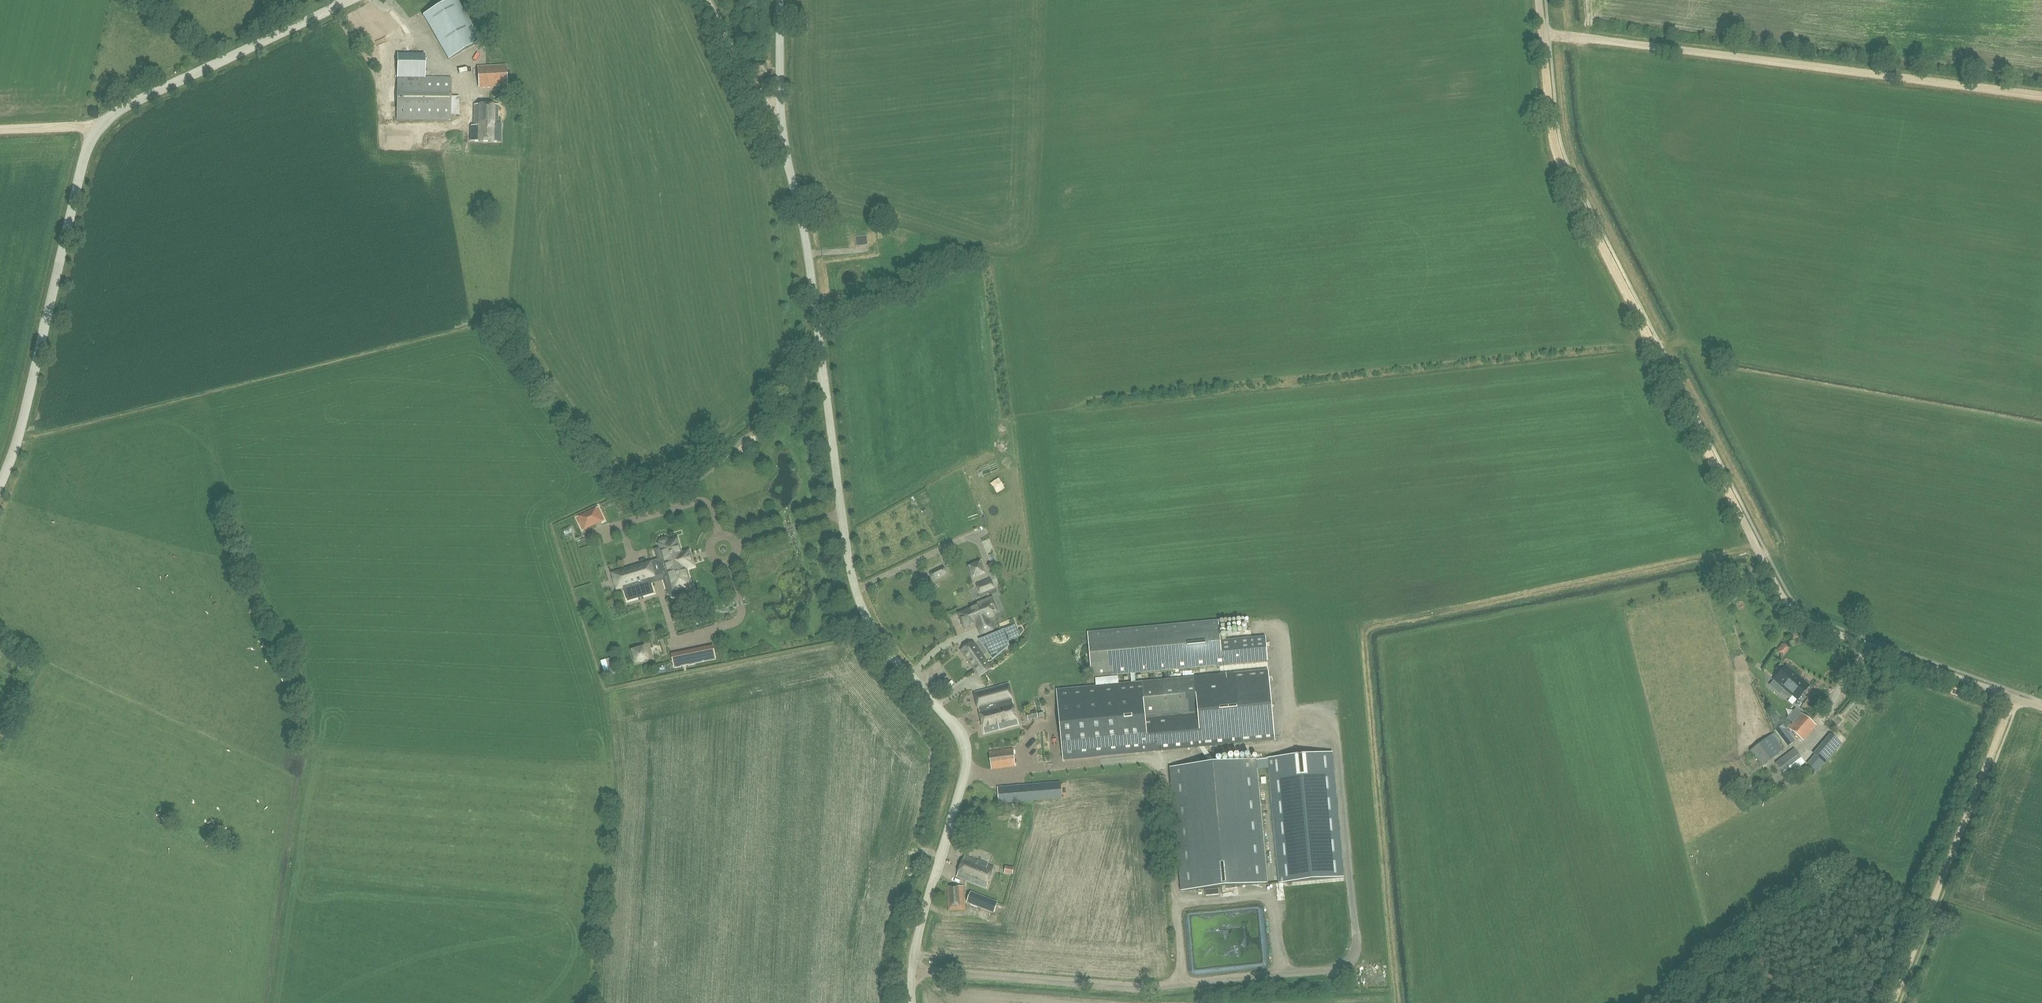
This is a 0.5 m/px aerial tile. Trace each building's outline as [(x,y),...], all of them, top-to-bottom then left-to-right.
[(480,41),(456,0),(449,0),(423,15),(448,59),(480,41)] [(397,54),(397,119),(450,119),(450,116),(458,116),(458,98),(450,97),(450,96),(451,78),(424,77),(424,54),(397,54)] [(478,87),(507,85),(506,65),(477,66),(478,87)] [(498,105),(481,104),(474,104),(474,128),(470,127),(470,141),(501,141),(501,123),(498,123),(498,105)] [(856,246),(868,245),(866,235),(855,236),(856,246)] [(583,531),(605,521),(599,507),(577,517),(583,531)] [(691,550),(685,552),(681,554),(676,539),(668,542),(668,541),(667,541),(667,540),(666,540),(666,539),(665,539),(664,539),(663,539),(662,539),(662,540),(661,540),(661,541),(660,541),(660,542),(660,543),(660,544),(659,544),(664,559),(613,574),(617,588),(649,579),(663,574),(665,580),(669,594),(670,596),(672,597),(675,597),(685,594),(684,589),(684,588),(682,589),(681,585),(689,582),(685,568),(689,567),(695,565),(691,550)] [(936,579),(944,574),(946,572),(943,567),(939,567),(932,570),(930,573),(932,578),(936,579)] [(980,595),(995,589),(990,577),(975,583),(980,595)] [(992,628),(987,618),(993,615),(986,600),(973,605),(974,607),(965,611),(966,612),(963,613),(960,616),(964,624),(967,624),(970,623),(971,624),(976,622),(981,633),(992,628)] [(1063,760),(1274,740),(1268,670),(1134,683),(1133,672),(1268,661),(1266,644),(1220,648),(1217,620),(1087,632),(1091,676),(1129,672),(1130,682),(1056,689),(1063,760)] [(1007,628),(1008,636),(1017,635),(1016,627),(1007,628)] [(992,659),(1009,645),(1003,630),(979,640),(992,659)] [(1784,653),(1790,644),(1784,639),(1778,648),(1784,653)] [(979,676),(991,668),(973,642),(961,650),(979,676)] [(650,660),(646,646),(631,650),(635,664),(650,660)] [(713,646),(670,655),(673,667),(715,659),(713,646)] [(1789,699),(1792,695),(1797,699),(1809,686),(1786,666),(1774,679),(1775,680),(1773,683),(1773,682),(1770,686),(1780,694),(1781,693),(1789,699)] [(1019,724),(1012,700),(1008,701),(1000,703),(996,688),(989,690),(977,693),(980,708),(978,708),(985,733),(1019,724)] [(1028,720),(1038,717),(1036,711),(1026,714),(1028,720)] [(1803,741),(1816,725),(1802,713),(1788,728),(1803,741)] [(1788,746),(1795,741),(1782,724),(1775,730),(1788,746)] [(1762,767),(1778,754),(1784,750),(1772,734),(1750,751),(1762,767)] [(1825,764),(1842,744),(1830,734),(1813,754),(1825,764)] [(992,769),(1014,766),(1012,748),(990,751),(992,769)] [(1782,772),(1801,758),(1794,748),(1775,762),(1782,772)] [(1314,756),(1267,759),(1277,882),(1325,877),(1314,756)] [(1256,760),(1170,768),(1181,891),(1267,883),(1256,760)] [(999,803),(1061,798),(1060,782),(998,787),(999,803)] [(986,888),(994,867),(964,856),(957,876),(986,888)] [(949,910),(964,909),(963,886),(947,887),(949,910)] [(966,901),(971,903),(993,911),(997,902),(970,892),(966,901)]
